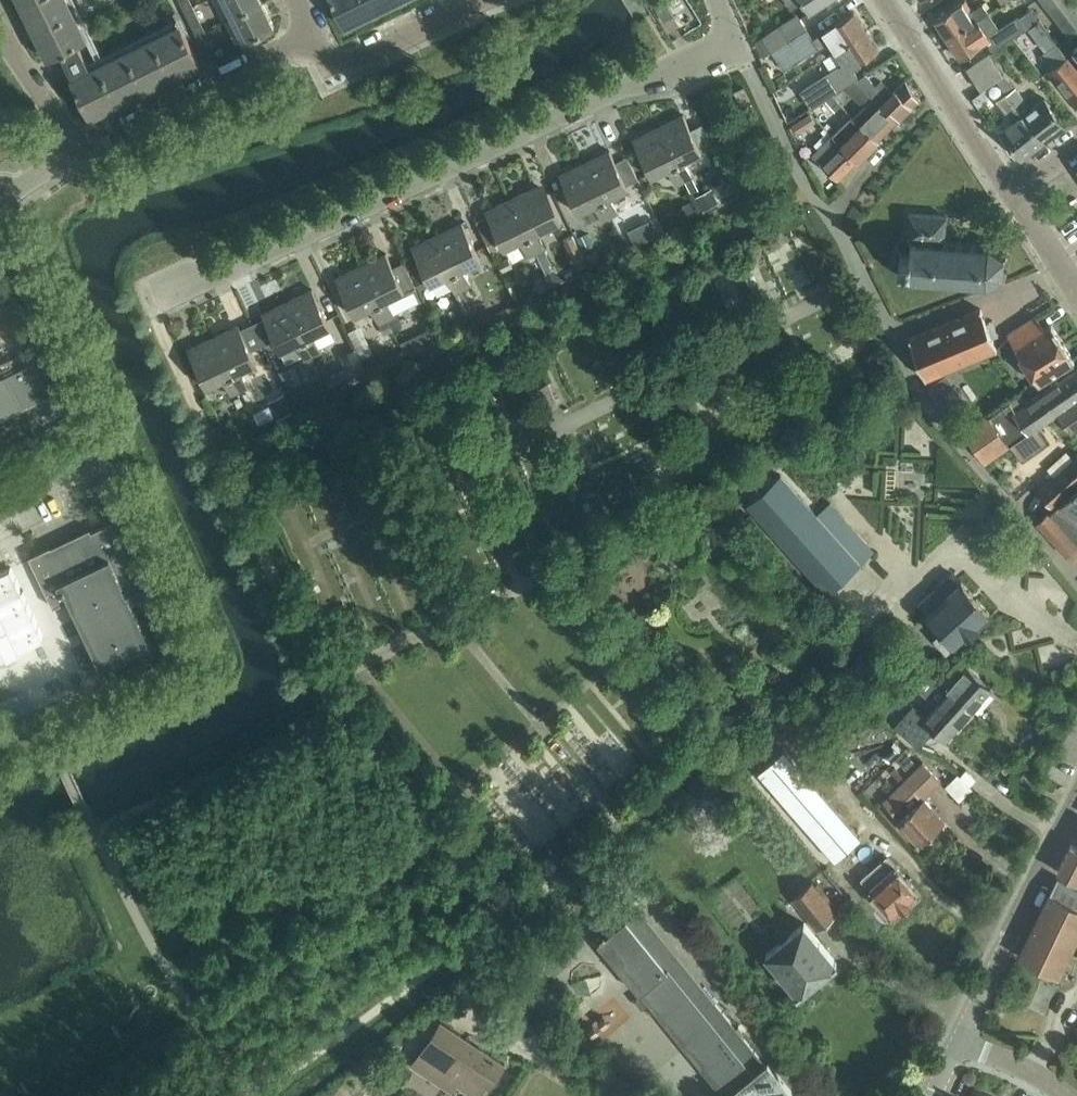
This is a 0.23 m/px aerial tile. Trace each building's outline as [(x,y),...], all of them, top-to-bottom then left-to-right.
[(200,63),(180,24),(89,69),(77,44),(87,39),(68,0),(18,0),(47,58),(61,51),(74,76),(72,77),(91,117),(200,63)] [(263,2),(262,0),(224,0),(232,16),(263,2)] [(346,27),(400,0),(333,0),(346,27)] [(828,0),(786,0),(792,8),(803,0),(810,12),(828,0)] [(948,40),(978,19),(988,12),(983,4),(973,11),(966,0),(965,0),(952,9),(936,21),(948,40)] [(1075,0),(1041,0),(1069,35),(1076,29),(1076,3),(1075,0)] [(263,2),(232,16),(245,41),(275,26),(263,2)] [(667,2),(656,9),(664,21),(674,15),(667,2)] [(201,22),(194,6),(185,11),(192,26),(201,22)] [(1032,9),(1019,17),(1026,28),(1039,20),(1032,9)] [(830,42),(836,51),(867,31),(854,11),(812,38),(806,28),(771,51),(772,51),(784,70),(818,49),(819,49),(830,42)] [(978,19),(948,40),(960,58),(987,40),(993,50),(1026,28),(1019,17),(1018,16),(999,28),(988,12),(978,19)] [(796,13),(774,27),(755,41),(763,56),(772,51),(771,51),(806,28),(796,13)] [(219,24),(206,31),(212,43),(225,37),(219,24)] [(204,49),(212,45),(212,43),(206,31),(205,29),(196,34),(204,49)] [(856,80),(855,78),(854,79),(849,69),(879,50),(867,31),(836,51),(844,65),(827,76),(826,75),(800,92),(810,108),(825,99),(825,100),(834,94),(833,94),(837,91),(836,91),(845,85),(846,86),(856,80)] [(1076,106),(1076,69),(1067,57),(1056,44),(1041,56),(1051,69),(1049,71),(1076,106)] [(967,68),(974,79),(996,66),(989,55),(967,68)] [(981,91),(997,81),(1003,77),(996,66),(974,79),(981,91)] [(856,80),(862,85),(862,86),(875,98),(898,121),(918,101),(906,80),(893,93),(881,81),(876,86),(866,74),(856,80)] [(1031,108),(1015,87),(1005,75),(1003,77),(997,81),(1007,93),(1007,94),(1044,141),(1066,125),(1045,98),(1031,108)] [(856,80),(846,86),(853,94),(862,86),(862,85),(856,80)] [(741,105),(751,100),(744,86),(734,91),(741,105)] [(843,104),(834,94),(825,100),(836,111),(843,104)] [(1022,159),(1044,141),(1007,94),(998,100),(1006,111),(1005,111),(1013,122),(1001,131),(1022,159)] [(880,139),(898,121),(875,98),(856,117),(880,139)] [(797,102),(784,111),(790,121),(804,112),(797,102)] [(799,133),(817,121),(811,112),(793,124),(799,133)] [(684,115),(658,127),(685,182),(686,181),(692,192),(699,189),(693,178),(686,162),(703,153),(684,115)] [(856,117),(842,131),(835,137),(859,160),(880,139),(856,117)] [(677,186),(685,182),(658,127),(633,140),(652,178),(669,170),(677,186)] [(839,180),(859,160),(835,137),(825,146),(815,156),(823,164),(823,165),(839,180)] [(610,151),(585,163),(611,217),(620,213),(612,197),(629,189),(627,185),(637,180),(626,157),(616,163),(610,151)] [(603,221),(611,217),(585,163),(559,175),(578,214),(595,205),(603,221)] [(536,186),(511,199),(537,253),(538,253),(544,264),(551,260),(545,249),(538,233),(563,221),(550,194),(542,198),(536,186)] [(712,187),(696,195),(703,209),(718,202),(712,187)] [(488,215),(477,221),(488,244),(499,239),(504,249),(521,241),(529,257),(537,253),(511,199),(486,211),(488,215)] [(693,199),(678,206),(683,216),(697,209),(693,199)] [(947,216),(909,213),(907,234),(910,238),(909,252),(908,266),(907,279),(908,281),(911,278),(928,279),(927,283),(929,283),(930,280),(942,280),(942,284),(944,284),(945,281),(957,281),(957,285),(959,285),(960,282),(972,282),(971,286),(973,286),(974,283),(986,283),(986,287),(988,287),(989,283),(1003,275),(1007,278),(1008,276),(1004,273),(1005,256),(1009,253),(1008,252),(1004,254),(990,246),(990,241),(988,241),(988,245),(976,244),(977,240),(974,240),(974,244),(961,243),(962,240),(959,239),(959,242),(951,242),(951,239),(945,238),(947,216)] [(462,222),(437,234),(463,288),(471,284),(463,269),(481,260),(462,222)] [(578,238),(590,262),(599,257),(588,233),(578,238)] [(463,288),(437,234),(412,247),(424,272),(415,277),(421,289),(447,276),(455,292),(456,292),(466,312),(472,309),(473,309),(469,300),(463,288)] [(564,238),(580,273),(589,268),(573,234),(564,238)] [(624,243),(606,252),(609,259),(627,250),(624,243)] [(900,265),(908,266),(909,252),(901,251),(900,265)] [(386,253),(362,265),(388,320),(389,319),(396,316),(388,300),(405,292),(386,253)] [(508,257),(499,262),(503,271),(512,267),(508,257)] [(372,307),(380,324),(385,334),(393,331),(392,330),(388,320),(362,265),(336,278),(355,316),(372,307)] [(551,269),(546,272),(552,284),(562,279),(551,269)] [(546,274),(530,282),(536,294),(552,286),(546,274)] [(471,284),(463,288),(469,300),(477,296),(471,284)] [(313,289),(288,301),(314,355),(322,351),(314,335),(331,327),(313,289)] [(287,363),(304,355),(306,359),(314,355),(288,301),(263,313),(281,351),(287,363)] [(911,337),(911,338),(928,378),(999,348),(982,308),(911,337)] [(466,312),(461,315),(468,328),(478,322),(472,309),(466,312)] [(388,320),(392,330),(403,326),(398,315),(396,316),(389,319),(388,320)] [(1075,360),(1052,324),(1046,329),(1037,315),(1008,334),(1016,347),(1038,383),(1075,360)] [(239,325),(214,337),(240,391),(248,387),(241,371),(258,363),(239,325)] [(350,331),(359,350),(371,344),(361,325),(350,331)] [(400,338),(408,354),(430,343),(424,330),(418,333),(417,329),(400,338)] [(232,395),(240,391),(214,337),(189,349),(207,387),(224,379),(232,395)] [(347,367),(326,378),(332,391),(369,373),(356,347),(341,355),(347,367)] [(23,405),(51,391),(53,394),(54,393),(42,368),(21,378),(11,358),(0,363),(0,416),(22,406),(23,408),(24,407),(23,405)] [(1061,382),(1059,380),(1016,409),(1011,402),(965,432),(986,462),(1076,399),(1076,370),(1061,382)] [(948,372),(929,385),(944,408),(963,395),(948,372)] [(324,377),(312,382),(320,399),(332,393),(324,377)] [(559,404),(549,383),(532,390),(542,412),(559,404)] [(307,385),(290,393),(298,410),(315,402),(307,385)] [(285,393),(269,400),(278,418),(294,411),(285,393)] [(1058,414),(1070,432),(1076,427),(1076,401),(1058,414)] [(1054,507),(1076,485),(1076,456),(1039,490),(1054,507)] [(749,502),(828,591),(860,562),(818,515),(781,474),(749,502)] [(1065,555),(1076,545),(1076,544),(1076,485),(1054,507),(1037,522),(1065,555)] [(148,596),(134,568),(113,523),(54,551),(52,547),(31,557),(55,608),(71,600),(103,668),(152,645),(132,603),(148,596)] [(956,646),(991,614),(960,580),(940,598),(933,590),(918,603),(926,611),(925,612),(942,632),(935,638),(946,651),(954,644),(956,646)] [(935,685),(946,695),(950,690),(972,709),(991,689),(966,667),(955,680),(946,672),(939,680),(935,685)] [(946,739),(972,709),(950,690),(946,695),(926,717),(913,705),(894,727),(918,748),(935,729),(946,739)] [(760,771),(759,773),(835,861),(861,838),(785,750),(781,753),(760,771)] [(923,797),(940,781),(923,763),(882,801),(921,843),(945,821),(923,797)] [(946,786),(961,801),(967,795),(974,788),(959,773),(946,786)] [(1072,845),(1058,871),(1076,881),(1076,847),(1072,845)] [(894,917),(921,893),(888,857),(862,880),(894,917)] [(1019,955),(1059,975),(1076,939),(1076,887),(1057,877),(1019,955)] [(817,929),(837,913),(813,883),(793,899),(817,929)] [(600,941),(644,994),(636,1000),(643,1008),(650,1002),(727,1095),(728,1095),(767,1064),(743,1034),(745,1032),(740,1026),(738,1028),(628,893),(588,925),(601,941),(600,941)] [(799,994),(837,962),(804,923),(787,937),(784,933),(778,937),(782,941),(766,954),(799,994)] [(453,1092),(458,1084),(476,1095),(477,1095),(485,1084),(489,1086),(505,1063),(442,1021),(412,1065),(449,1089),(453,1092)] [(767,1064),(728,1095),(798,1095),(769,1062),(767,1064)]
